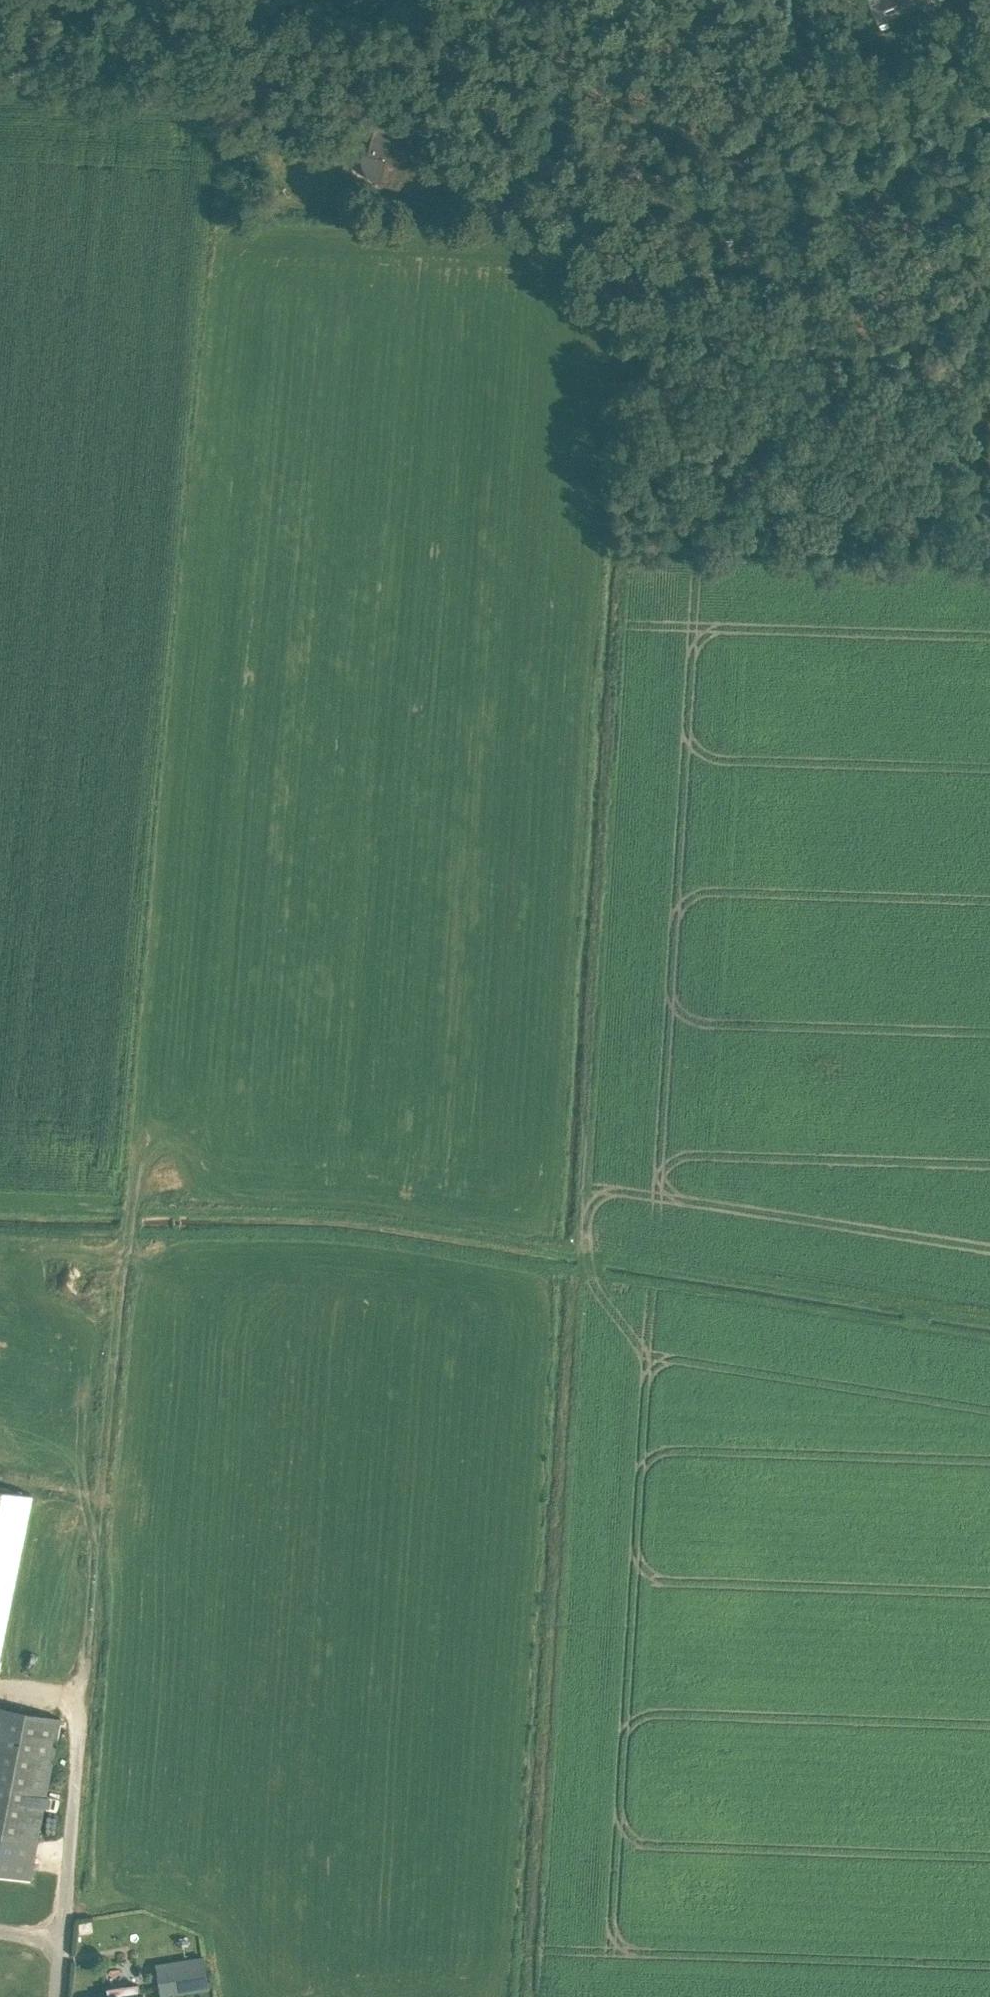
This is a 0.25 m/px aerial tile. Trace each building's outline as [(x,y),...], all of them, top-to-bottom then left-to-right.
[(925,0),(880,0),(886,16),(925,0)] [(408,159),(411,150),(416,129),(376,119),(367,153),(362,151),(361,160),(362,166),(364,172),(368,177),(373,179),(378,181),(377,183),(401,189),(401,191),(425,197),(434,195),(440,188),(444,172),(410,163),(408,159)] [(361,123),(357,139),(367,141),(371,125),(361,123)] [(31,1492),(0,1486),(0,1651),(31,1492)] [(60,1717),(0,1705),(0,1873),(29,1879),(60,1717)] [(162,1995),(209,1987),(204,1956),(156,1963),(162,1995)] [(142,1991),(140,1991),(138,1983),(108,1988),(110,1996),(100,1996),(143,1996),(142,1991)]
